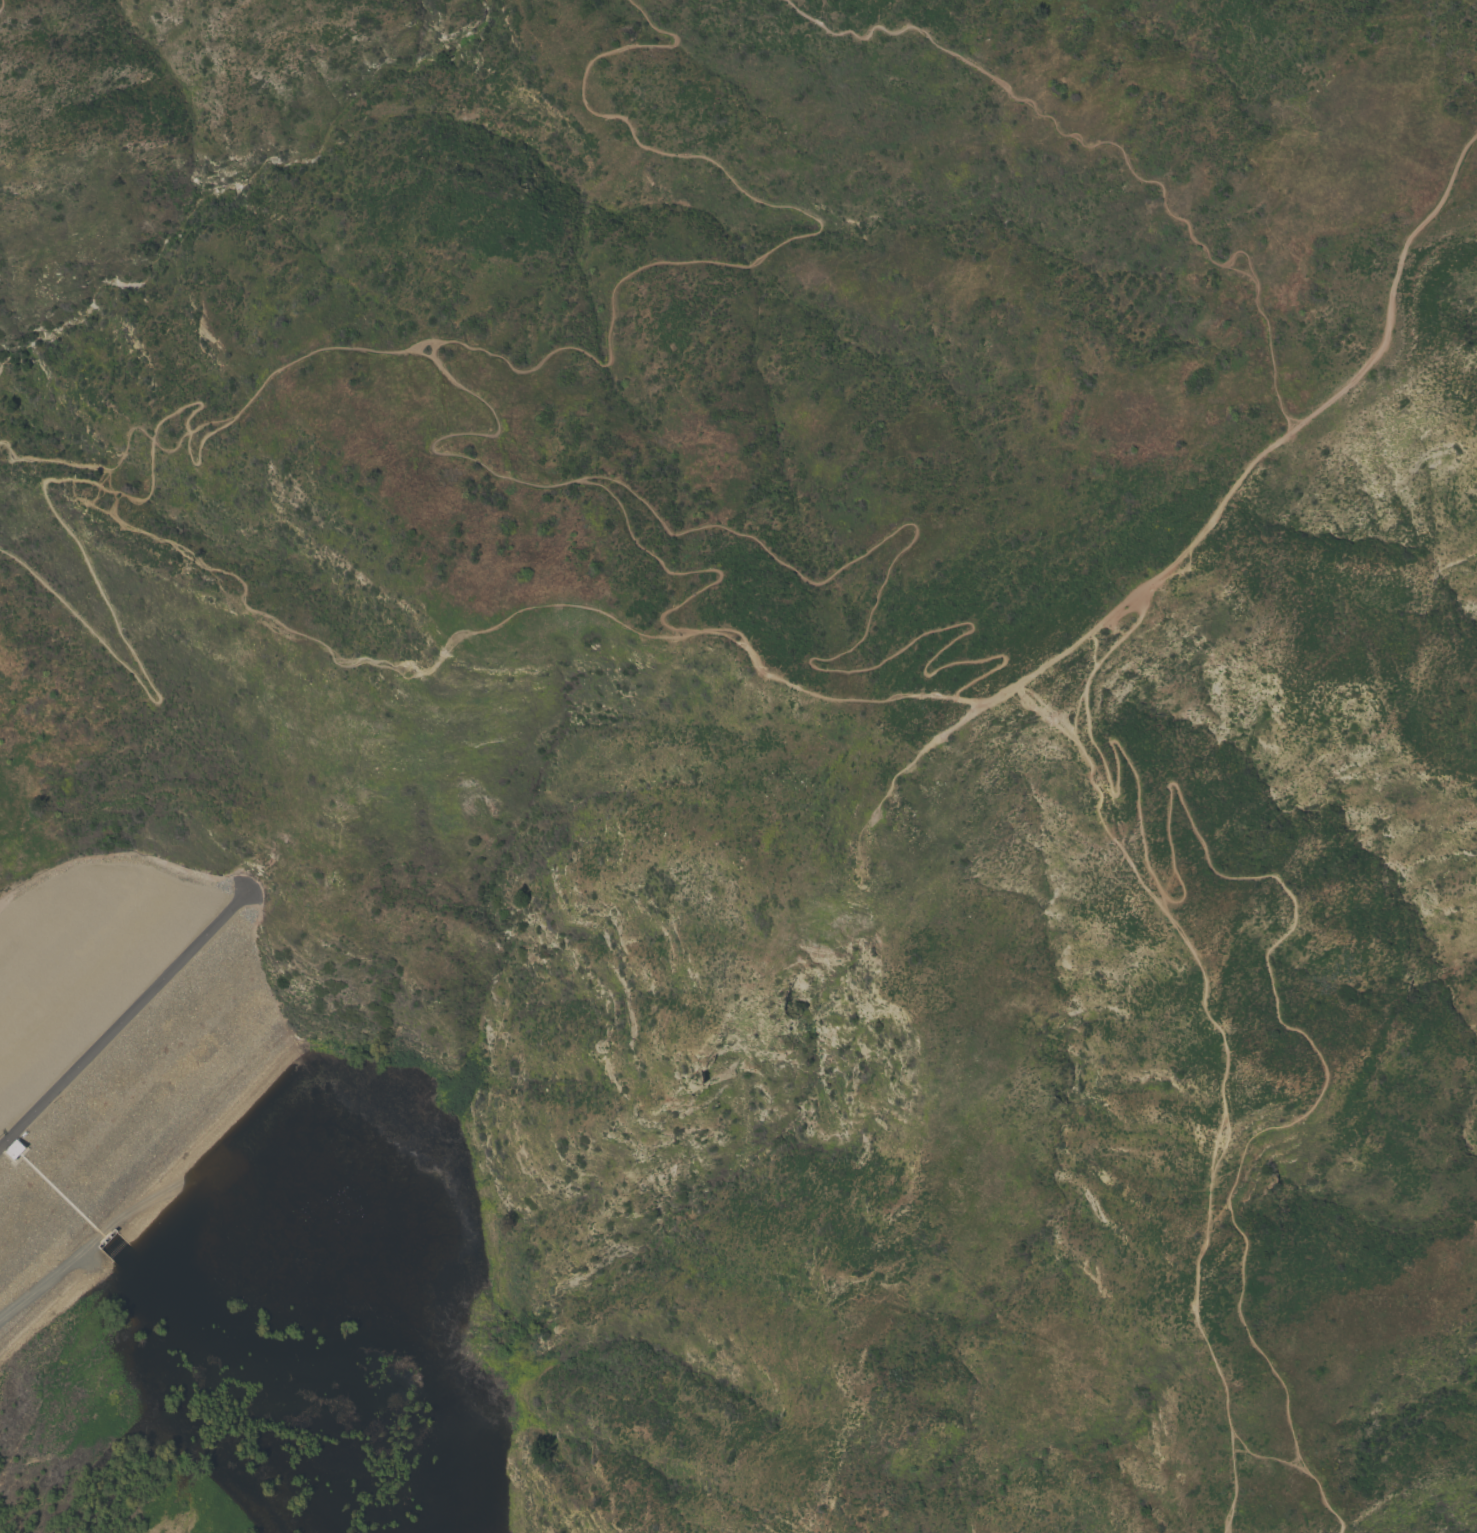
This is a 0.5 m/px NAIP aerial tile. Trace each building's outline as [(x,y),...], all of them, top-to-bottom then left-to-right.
[(7,1159),(0,1152),(0,1148),(10,1138),(19,1147),(7,1159)]
